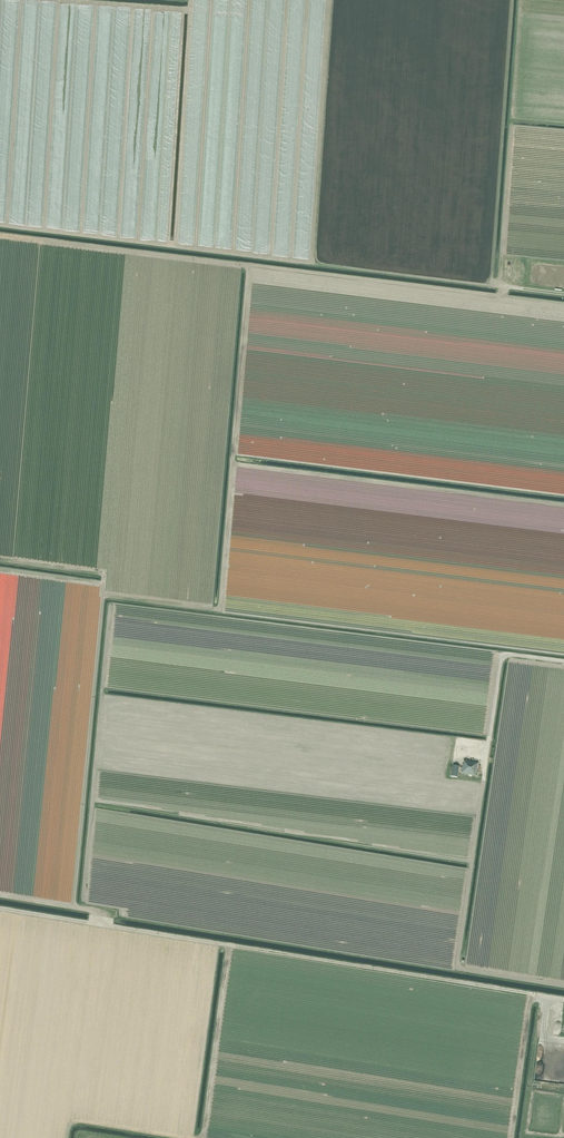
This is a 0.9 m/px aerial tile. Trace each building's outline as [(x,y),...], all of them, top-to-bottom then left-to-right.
[(477,763),(466,761),(464,761),(463,764),(461,773),(476,776),(478,763),(477,763)]
